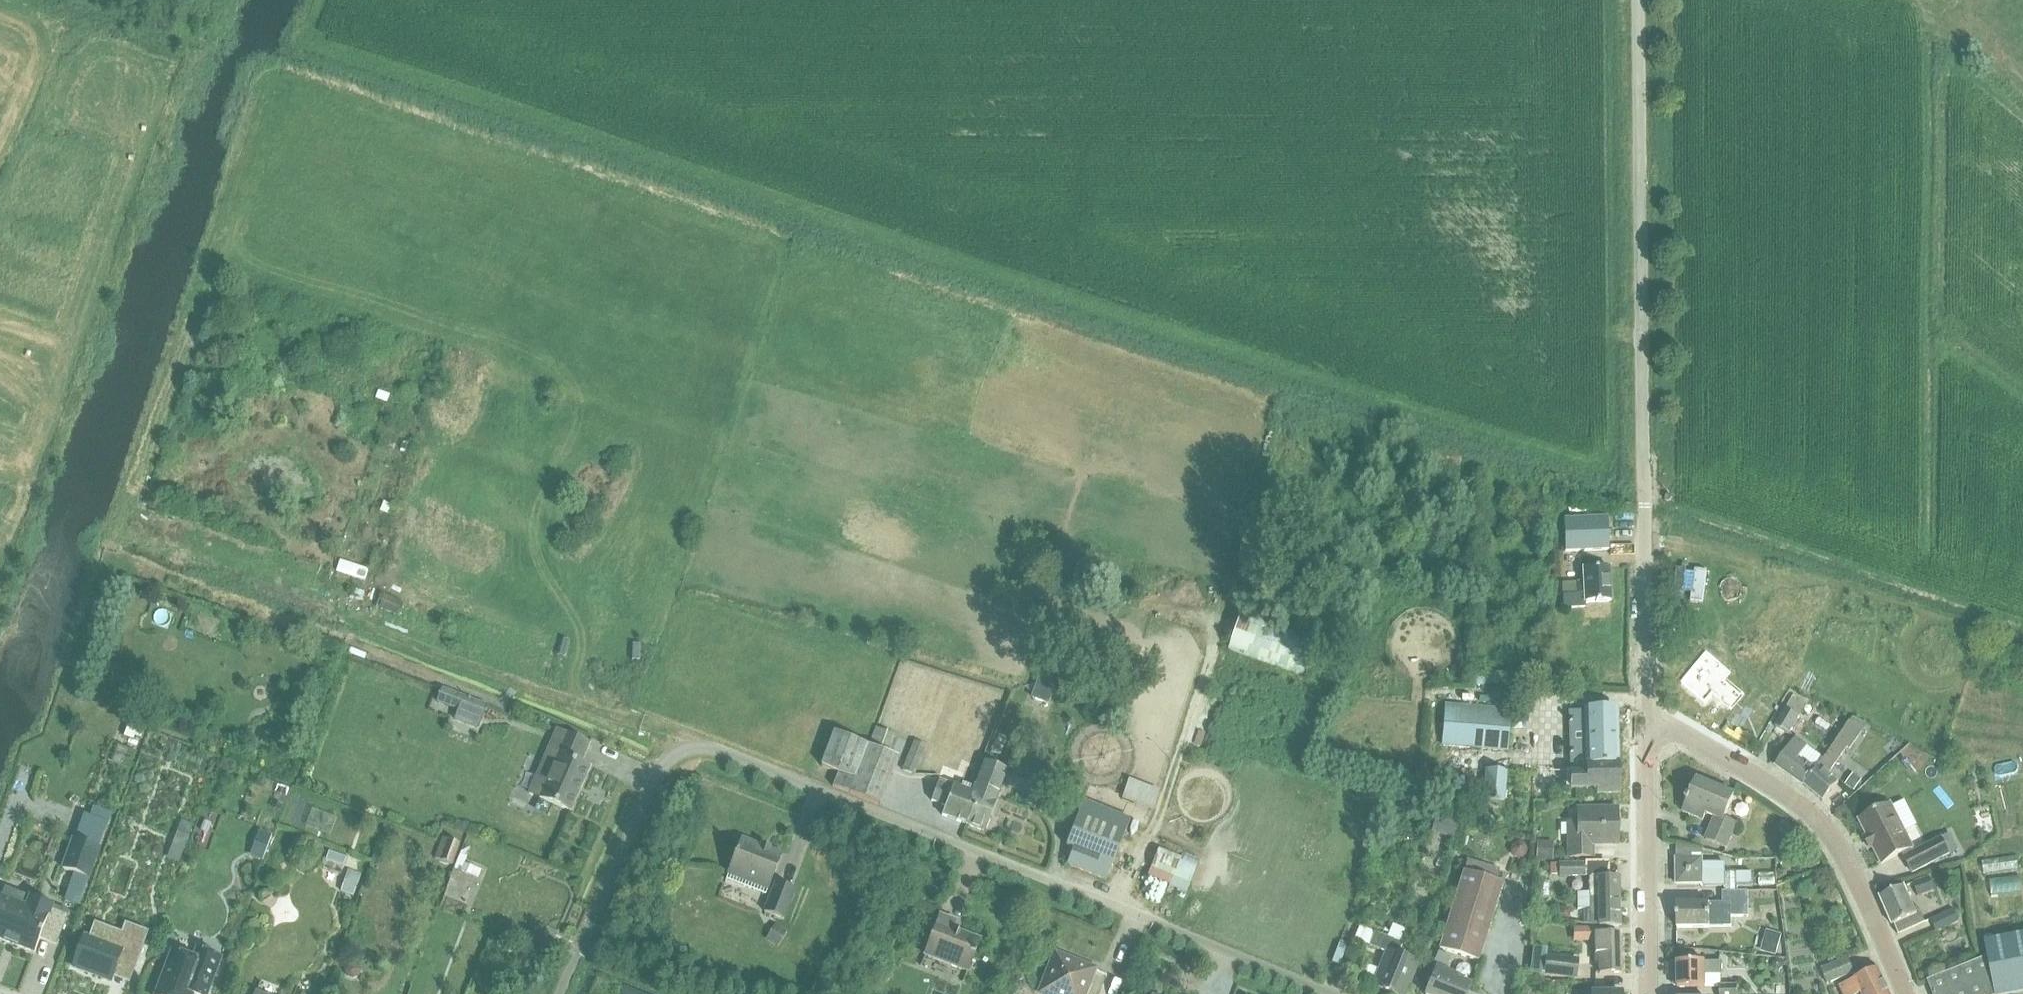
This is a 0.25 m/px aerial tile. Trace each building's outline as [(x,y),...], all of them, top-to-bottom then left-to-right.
[(401,441),(400,448),(410,451),(412,444),(401,441)] [(383,502),(380,511),(389,514),(392,505),(383,502)] [(1609,550),(1608,518),(1564,520),(1565,552),(1609,550)] [(340,560),(336,572),(350,577),(354,565),(340,560)] [(1573,595),(1563,596),(1563,608),(1586,607),(1585,602),(1611,601),(1610,568),(1583,569),(1583,583),(1577,583),(1578,595),(1573,595)] [(1677,568),(1675,592),(1684,592),(1686,569),(1677,568)] [(1694,569),(1692,601),(1703,602),(1706,570),(1694,569)] [(1125,591),(1121,601),(1130,605),(1134,595),(1125,591)] [(383,599),(378,611),(394,618),(399,606),(383,599)] [(1242,606),(1228,647),(1305,674),(1319,633),(1242,606)] [(454,632),(451,642),(458,645),(462,635),(454,632)] [(1706,652),(1681,683),(1705,703),(1713,694),(1731,709),(1744,694),(1726,678),(1731,672),(1706,652)] [(437,702),(458,710),(463,697),(442,689),(437,702)] [(1786,709),(1776,726),(1790,734),(1799,717),(1808,703),(1804,700),(1795,695),(1794,696),(1786,709)] [(1446,703),(1443,744),(1504,750),(1507,707),(1446,703)] [(1584,767),(1562,767),(1563,790),(1596,789),(1597,795),(1616,795),(1616,789),(1617,765),(1617,709),(1583,710),(1584,721),(1584,759),(1584,764),(1584,767)] [(127,726),(124,736),(133,740),(135,736),(140,738),(145,725),(133,721),(131,727),(127,726)] [(1829,755),(1815,771),(1803,786),(1823,802),(1838,783),(1828,775),(1847,748),(1850,750),(1862,733),(1848,723),(1827,753),(1829,755)] [(878,805),(878,804),(897,757),(888,753),(895,736),(876,728),(869,746),(867,745),(868,743),(835,729),(821,766),(836,773),(831,786),(878,805)] [(544,760),(554,764),(539,798),(571,812),(590,768),(581,764),(589,745),(557,731),(544,760)] [(1796,738),(1776,766),(1790,776),(1803,786),(1815,771),(1799,759),(1808,746),(1796,738)] [(914,739),(902,770),(915,775),(928,745),(914,739)] [(972,807),(965,824),(984,831),(990,815),(994,817),(1000,801),(996,800),(1007,770),(984,761),(973,791),(971,790),(970,792),(966,805),(972,807)] [(1487,767),(1484,799),(1507,799),(1509,769),(1487,767)] [(1854,790),(1861,780),(1853,774),(1846,784),(1854,790)] [(1135,777),(1127,797),(1152,808),(1161,788),(1135,777)] [(1725,819),(1734,795),(1696,779),(1683,812),(1703,820),(1706,814),(1715,818),(1706,840),(1726,848),(1736,824),(1725,819)] [(940,780),(932,802),(945,807),(942,815),(965,824),(972,807),(966,805),(970,792),(969,792),(971,787),(962,784),(961,788),(940,780)] [(1130,820),(1084,802),(1066,846),(1069,848),(1066,856),(1070,857),(1067,865),(1106,880),(1130,820)] [(1890,804),(1859,820),(1882,865),(1903,854),(1913,872),(1949,853),(1942,838),(1915,852),(1904,832),(1916,826),(1904,802),(1892,808),(1890,804)] [(1576,823),(1566,823),(1567,844),(1567,858),(1591,858),(1591,845),(1617,845),(1616,808),(1576,809),(1576,823)] [(1459,822),(1435,815),(1431,831),(1455,838),(1459,822)] [(89,879),(100,848),(98,848),(106,825),(83,817),(75,840),(73,839),(62,869),(89,879)] [(1785,821),(1779,829),(1795,841),(1801,832),(1785,821)] [(259,831),(249,856),(262,860),(271,835),(259,831)] [(177,833),(172,848),(183,853),(189,838),(177,833)] [(455,839),(442,836),(434,858),(454,864),(462,842),(455,839)] [(729,871),(726,878),(741,884),(744,876),(770,886),(782,855),(770,850),(770,849),(762,846),(762,847),(744,840),(742,839),(729,871)] [(1553,843),(1537,842),(1537,859),(1552,860),(1553,843)] [(1510,852),(1514,857),(1519,858),(1524,855),(1525,849),(1522,844),(1516,843),(1511,846),(1510,852)] [(1163,847),(1152,876),(1192,892),(1203,863),(1163,847)] [(329,851),(323,868),(340,874),(346,858),(329,851)] [(1814,852),(1805,856),(1811,869),(1820,864),(1814,852)] [(460,854),(454,868),(461,871),(464,863),(467,857),(460,854)] [(2018,855),(1982,860),(1983,874),(2020,869),(2018,855)] [(1468,857),(1440,948),(1481,962),(1506,881),(1498,878),(1501,867),(1468,857)] [(1676,859),(1676,885),(1701,885),(1701,888),(1725,888),(1725,863),(1702,863),(1702,859),(1676,859)] [(464,863),(461,871),(478,877),(481,870),(464,863)] [(1558,864),(1549,864),(1549,874),(1558,874),(1558,866),(1558,864)] [(1558,874),(1558,877),(1583,877),(1583,864),(1558,864),(1558,866),(1558,874)] [(348,870),(340,892),(353,896),(360,875),(348,870)] [(1765,872),(1764,884),(1779,885),(1780,873),(1765,872)] [(1752,873),(1736,873),(1736,887),(1752,887),(1752,873)] [(1988,878),(1991,895),(2022,891),(2020,874),(1988,878)] [(1583,910),(1583,924),(1598,927),(1618,926),(1617,877),(1587,878),(1588,910),(1583,910)] [(1918,896),(1934,891),(1930,878),(1914,883),(1918,896)] [(77,879),(68,903),(80,907),(89,883),(77,879)] [(765,912),(783,919),(795,889),(776,882),(765,912)] [(1904,886),(1879,896),(1892,925),(1894,924),(1898,934),(1925,923),(1918,907),(1914,909),(1904,886)] [(1677,928),(1709,928),(1709,927),(1731,927),(1731,917),(1748,917),(1748,892),(1722,892),(1722,904),(1677,904),(1677,928)] [(0,900),(0,940),(34,953),(40,938),(56,944),(66,920),(50,913),(53,905),(31,897),(27,907),(1,897),(0,900)] [(1930,918),(1936,931),(1960,920),(1954,907),(1930,918)] [(955,922),(940,916),(925,955),(968,972),(980,940),(952,930),(955,922)] [(78,954),(73,968),(88,973),(94,976),(111,982),(112,978),(113,977),(115,971),(119,961),(128,964),(135,967),(136,967),(143,946),(148,933),(125,924),(122,933),(121,933),(116,948),(89,938),(85,937),(78,954)] [(776,946),(785,933),(775,926),(766,939),(776,946)] [(1760,951),(1775,955),(1780,935),(1766,931),(1760,951)] [(1390,993),(1403,993),(1415,963),(1396,956),(1400,944),(1372,933),(1367,946),(1384,953),(1371,986),(1390,993)] [(1620,973),(1619,933),(1593,934),(1594,963),(1598,963),(1598,974),(1620,973)] [(1985,941),(1988,957),(1927,981),(1932,993),(2008,993),(2022,991),(2022,934),(1985,941)] [(887,938),(883,949),(890,951),(894,940),(887,938)] [(1574,978),(1577,959),(1548,955),(1549,948),(1534,946),(1530,973),(1574,978)] [(156,993),(208,993),(222,959),(196,949),(192,960),(172,952),(156,993)] [(1422,993),(1464,993),(1468,984),(1454,979),(1455,975),(1444,970),(1450,956),(1435,950),(1424,979),(1427,981),(1422,993)] [(1056,955),(1051,967),(1050,967),(1047,968),(1045,975),(1046,977),(1047,978),(1041,993),(1045,993),(1084,993),(1084,992),(1085,993),(1088,992),(1090,985),(1089,982),(1088,982),(1093,970),(1056,955)] [(1847,956),(1822,967),(1826,984),(1854,972),(1847,956)] [(1722,962),(1677,963),(1677,989),(1705,988),(1705,976),(1722,975),(1722,962)] [(1775,962),(1773,965),(1773,969),(1776,971),(1779,971),(1782,968),(1782,964),(1779,962),(1775,962)] [(357,968),(352,967),(348,969),(347,973),(349,977),(353,978),(357,976),(359,972),(357,968)] [(1839,987),(1842,993),(1889,993),(1878,969),(1839,987)] [(1096,993),(1123,993),(1128,981),(1106,972),(1096,993)] [(82,987),(71,983),(67,993),(80,993),(82,987)] [(1719,993),(1738,993),(1738,983),(1719,984),(1719,993)]
